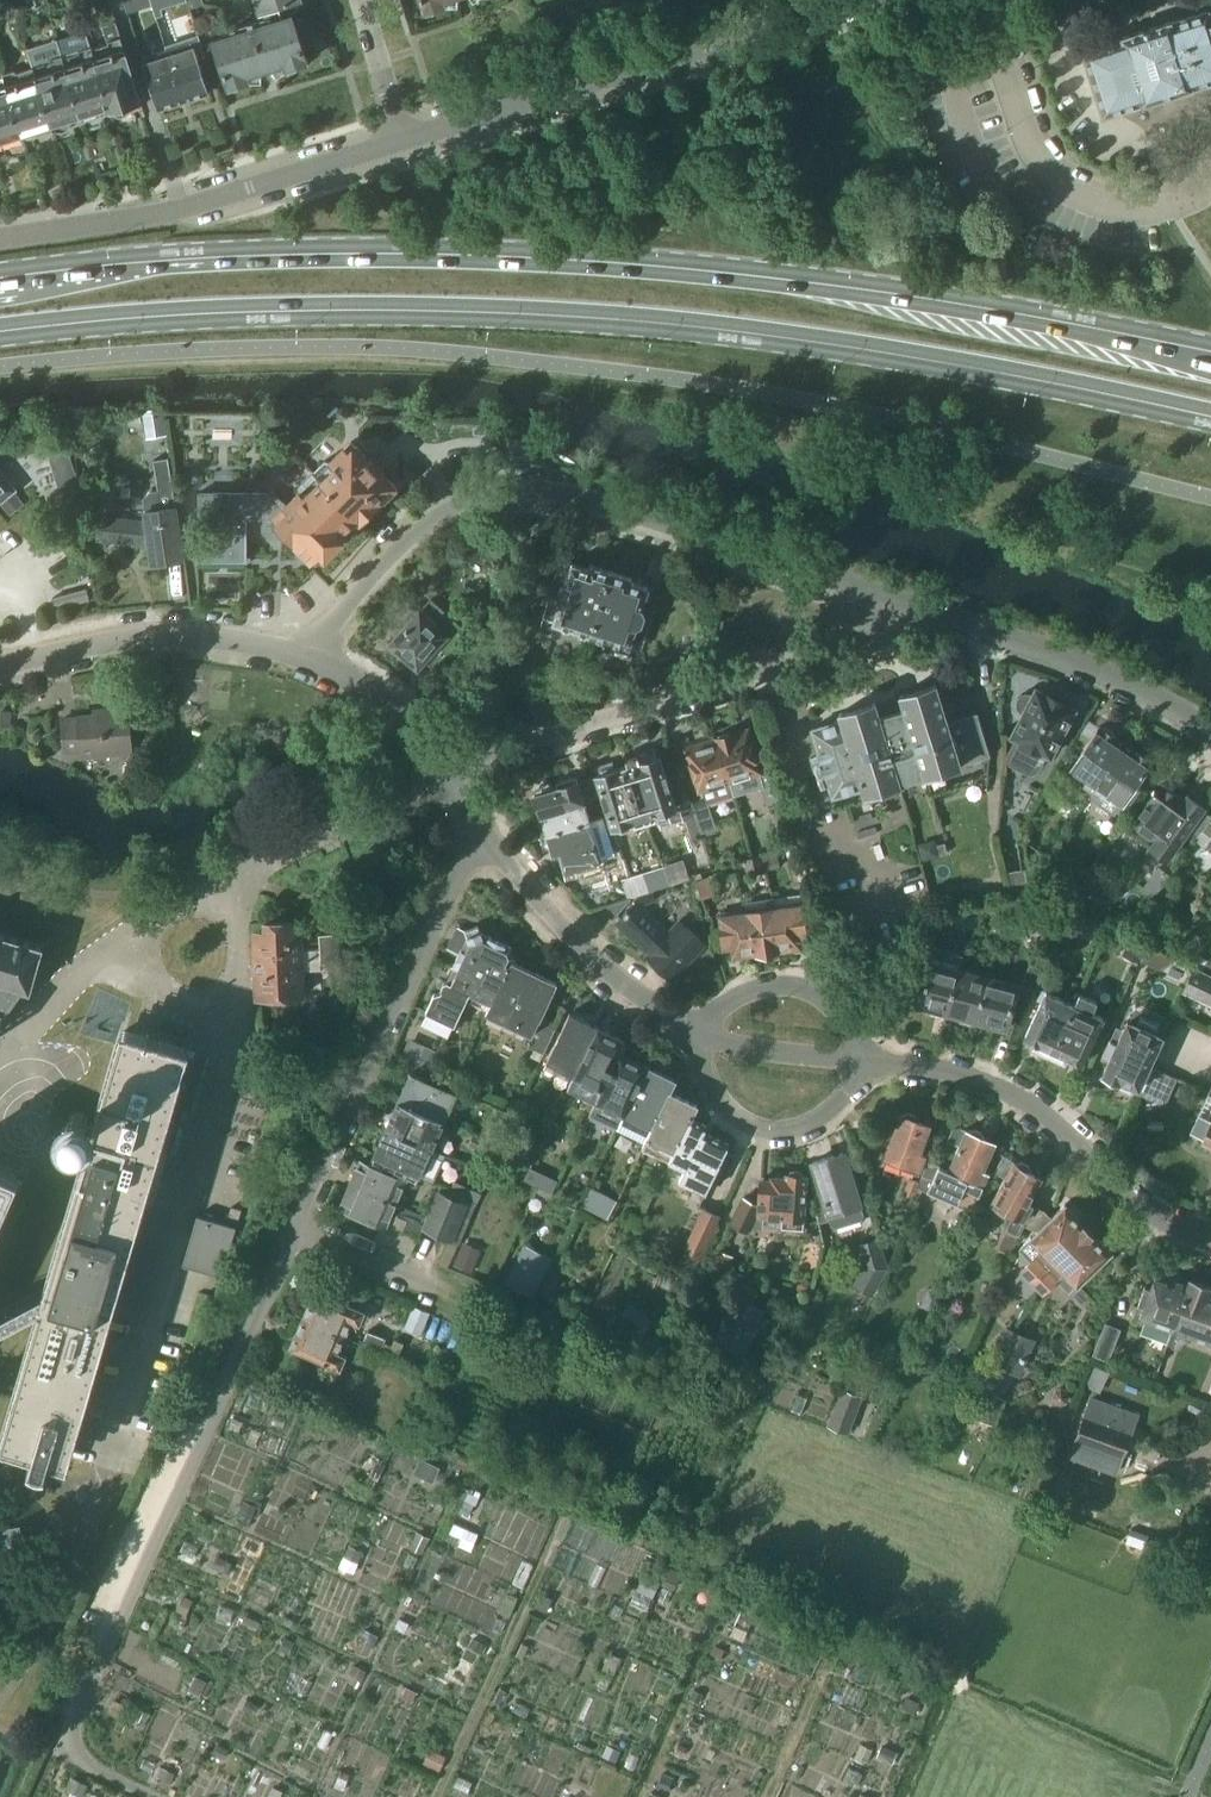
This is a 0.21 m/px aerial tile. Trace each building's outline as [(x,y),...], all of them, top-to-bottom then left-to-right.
[(203,4),(202,0),(185,0),(188,9),(203,4)] [(300,0),(253,0),(258,14),(259,13),(277,7),(280,17),(290,14),(293,13),(301,4),(300,0)] [(425,11),(446,5),(444,0),(422,0),(425,11)] [(259,13),(262,23),(251,27),(265,70),(284,63),(286,68),(306,61),(290,14),(280,17),(277,7),(259,13)] [(1120,40),(1081,52),(1101,116),(1141,103),(1142,105),(1189,90),(1191,88),(1210,82),(1210,21),(1208,11),(1169,23),(1169,22),(1119,38),(1120,40)] [(128,103),(140,100),(114,23),(102,27),(108,45),(91,50),(109,106),(110,110),(111,112),(114,114),(115,115),(118,116),(121,116),(123,116),(124,115),(127,113),(128,111),(129,108),(129,106),(128,103)] [(265,70),(251,27),(212,40),(228,87),(248,81),(246,76),(265,70)] [(76,34),(56,41),(81,115),(83,122),(101,117),(98,110),(109,106),(91,50),(90,47),(81,50),(76,34)] [(72,124),(72,122),(72,120),(71,118),(81,115),(56,41),(27,50),(33,69),(32,69),(52,132),(53,132),(54,133),(56,134),(58,134),(60,134),(62,134),(64,133),(66,132),(68,131),(69,130),(70,128),(71,126),(72,124)] [(209,93),(192,41),(169,49),(185,101),(209,93)] [(143,57),(159,109),(185,101),(169,49),(143,57)] [(3,78),(21,134),(31,131),(33,138),(52,132),(32,69),(11,75),(10,73),(2,75),(3,78)] [(21,138),(21,136),(20,134),(21,134),(3,78),(0,79),(0,142),(1,144),(2,145),(5,148),(6,149),(8,149),(10,149),(12,149),(15,148),(18,146),(19,144),(21,141),(21,139),(21,138)] [(317,476),(358,518),(361,521),(397,486),(352,441),(317,476)] [(75,470),(67,443),(53,447),(60,474),(75,470)] [(183,559),(169,459),(154,461),(158,491),(150,491),(143,500),(146,520),(144,520),(100,517),(98,540),(141,544),(142,546),(150,547),(152,564),(183,559)] [(286,479),(299,493),(287,505),(281,499),(277,503),(266,493),(199,493),(199,560),(247,560),(247,519),(278,519),(275,522),(312,559),(321,550),(326,556),(345,537),(342,534),(358,518),(317,476),(303,462),(286,479)] [(17,489),(0,469),(0,503),(17,489)] [(459,538),(443,547),(451,555),(467,545),(459,538)] [(555,620),(554,621),(592,633),(612,571),(591,564),(590,568),(573,562),(566,583),(561,586),(555,584),(544,616),(555,620)] [(633,578),(612,571),(592,633),(630,645),(636,626),(648,630),(652,615),(645,612),(642,607),(649,587),(631,581),(633,578)] [(422,612),(420,611),(391,643),(418,667),(447,635),(446,634),(452,628),(427,606),(422,612)] [(880,716),(891,750),(888,751),(900,786),(903,785),(903,783),(924,777),(924,779),(963,767),(962,765),(991,756),(978,713),(958,719),(955,710),(945,713),(936,684),(901,695),(905,709),(880,716)] [(1021,711),(1024,713),(1013,736),(1051,755),(1075,709),(1037,689),(1034,695),(1030,693),(1026,692),(1022,694),(1019,696),(1017,700),(1017,704),(1018,708),(1021,711)] [(842,719),(811,728),(833,798),(861,790),(864,797),(900,786),(888,751),(891,750),(880,716),(876,702),(840,713),(842,719)] [(63,720),(66,755),(79,754),(80,760),(133,755),(129,708),(102,711),(102,715),(76,717),(76,719),(63,720)] [(1083,783),(1094,791),(1125,744),(1099,726),(1071,767),(1087,778),(1083,783)] [(745,732),(718,740),(731,785),(734,795),(764,786),(748,734),(745,732)] [(702,794),(703,796),(691,800),(702,833),(717,828),(709,804),(735,796),(734,795),(731,785),(718,740),(687,750),(700,794),(702,794)] [(1125,744),(1094,791),(1089,798),(1115,815),(1151,761),(1125,744)] [(661,755),(628,765),(646,822),(646,823),(659,819),(658,814),(677,808),(661,755)] [(590,777),(597,798),(601,796),(612,829),(633,823),(634,826),(646,823),(646,822),(628,765),(596,775),(590,777)] [(590,777),(579,781),(536,794),(548,833),(591,821),(585,802),(597,798),(590,777)] [(1190,831),(1204,810),(1206,808),(1188,795),(1185,800),(1162,783),(1155,793),(1129,830),(1151,846),(1150,847),(1168,860),(1190,831)] [(1204,810),(1190,831),(1198,837),(1203,831),(1210,821),(1210,820),(1210,815),(1204,810)] [(568,870),(602,859),(591,821),(548,833),(553,853),(562,850),(568,870)] [(1210,837),(1210,822),(1210,821),(1203,831),(1210,837)] [(781,867),(777,851),(760,856),(765,872),(781,867)] [(744,860),(748,877),(765,872),(760,856),(744,860)] [(691,879),(685,858),(664,865),(670,885),(691,879)] [(670,885),(664,865),(644,872),(650,893),(655,891),(655,890),(670,885)] [(1007,872),(1012,897),(1012,898),(1024,895),(1032,868),(1008,872),(1007,872)] [(650,893),(644,872),(621,879),(628,899),(638,896),(639,896),(650,893)] [(696,880),(702,899),(715,895),(710,876),(696,880)] [(619,923),(652,954),(649,958),(672,979),(704,944),(678,920),(670,929),(644,905),(658,900),(655,891),(650,893),(639,896),(641,903),(639,901),(619,923)] [(809,938),(803,900),(774,904),(781,951),(800,948),(799,939),(809,938)] [(774,904),(748,908),(755,954),(781,951),(774,904)] [(718,912),(723,949),(733,948),(734,957),(755,954),(748,908),(718,912)] [(261,933),(261,943),(255,943),(256,966),(279,965),(278,950),(302,948),(301,943),(301,922),(266,923),(266,933),(261,933)] [(469,1002),(465,1000),(454,1024),(455,1024),(465,1002),(471,1005),(476,995),(492,1003),(486,1013),(487,1014),(516,954),(513,947),(482,933),(481,926),(469,932),(452,924),(442,946),(459,953),(453,966),(470,974),(464,988),(468,990),(471,985),(475,987),(469,1002)] [(1,1030),(2,1028),(3,1027),(3,1026),(3,1025),(3,1024),(3,1023),(2,1022),(1,1020),(25,987),(31,989),(43,946),(0,934),(0,1030),(1,1030)] [(302,948),(302,950),(321,949),(321,963),(341,962),(339,934),(320,935),(320,942),(301,943),(302,948)] [(1117,952),(1123,954),(1121,955),(1137,963),(1146,944),(1128,935),(1117,952)] [(1137,963),(1138,964),(1140,960),(1159,968),(1166,954),(1146,944),(1137,963)] [(278,950),(279,965),(256,966),(258,997),(304,995),(302,950),(302,948),(278,950)] [(917,1006),(947,1014),(960,967),(963,958),(939,951),(932,949),(931,952),(917,1006)] [(487,1014),(529,1034),(524,1045),(544,1054),(557,1027),(541,1019),(557,982),(514,962),(517,957),(516,954),(487,1014)] [(427,1011),(430,1013),(426,1023),(447,1033),(451,1023),(454,1024),(465,1000),(469,1002),(475,987),(471,985),(468,990),(464,988),(470,974),(453,966),(446,981),(444,982),(442,988),(443,990),(434,994),(427,1011)] [(1194,966),(1182,992),(1210,1006),(1210,974),(1194,966)] [(977,1021),(989,975),(960,967),(947,1014),(977,1021)] [(1007,1029),(1019,982),(989,975),(977,1021),(1007,1029)] [(87,1030),(118,1037),(127,996),(95,990),(87,1030)] [(1025,1038),(1038,1043),(1034,1052),(1049,1058),(1051,1054),(1054,1055),(1056,1051),(1055,1050),(1075,1004),(1046,991),(1025,1038)] [(1054,1055),(1051,1054),(1049,1058),(1066,1066),(1070,1058),(1082,1063),(1103,1016),(1093,1012),(1098,1001),(1080,993),(1075,1004),(1055,1050),(1056,1051),(1054,1055)] [(548,1062),(575,1075),(570,1083),(572,1084),(599,1028),(572,1014),(548,1062)] [(1163,1035),(1128,1019),(1103,1073),(1120,1081),(1118,1085),(1121,1092),(1128,1095),(1134,1093),(1137,1087),(1139,1088),(1163,1035)] [(597,1101),(626,1041),(599,1028),(572,1084),(568,1092),(595,1105),(597,1101)] [(45,1304),(5,1440),(36,1450),(31,1464),(47,1469),(51,1454),(67,1459),(186,1049),(125,1031),(97,1125),(88,1125),(89,1121),(85,1114),(78,1111),(71,1115),(67,1126),(64,1127),(73,1146),(72,1147),(71,1148),(70,1149),(70,1150),(70,1151),(70,1152),(70,1153),(71,1154),(72,1156),(73,1157),(74,1157),(76,1157),(78,1157),(84,1169),(50,1286),(0,1311),(0,1327),(45,1304)] [(292,1047),(270,1037),(265,1049),(286,1059),(292,1047)] [(626,1041),(597,1101),(623,1114),(647,1066),(639,1062),(642,1054),(624,1045),(626,1041)] [(414,1052),(408,1066),(428,1075),(434,1061),(414,1052)] [(676,1080),(647,1066),(623,1114),(652,1128),(670,1091),(676,1080)] [(458,1093),(411,1072),(399,1099),(446,1120),(458,1093)] [(643,1148),(670,1161),(669,1161),(672,1162),(691,1122),(699,1105),(670,1091),(652,1128),(647,1139),(643,1148)] [(1199,1112),(1190,1133),(1210,1142),(1210,1095),(1208,1094),(1199,1112)] [(446,1120),(399,1099),(387,1127),(433,1148),(446,1120)] [(904,1164),(902,1168),(920,1175),(921,1172),(928,1155),(922,1153),(932,1126),(901,1114),(900,1116),(888,1112),(879,1139),(890,1143),(885,1157),(904,1164)] [(672,1162),(685,1169),(680,1180),(706,1193),(712,1179),(721,1184),(734,1156),(726,1152),(728,1147),(703,1135),(706,1129),(691,1122),(672,1162)] [(964,1201),(960,1211),(970,1216),(974,1206),(976,1206),(990,1173),(984,1171),(996,1143),(955,1126),(949,1140),(959,1145),(949,1169),(941,1166),(942,1164),(930,1159),(918,1188),(929,1192),(930,1189),(959,1202),(965,1186),(969,1188),(964,1201)] [(387,1127),(374,1155),(405,1169),(421,1176),(433,1148),(387,1127)] [(861,1206),(844,1152),(813,1162),(830,1216),(861,1206)] [(1006,1229),(1008,1230),(1002,1247),(1011,1252),(1023,1224),(1024,1225),(1031,1205),(1028,1204),(1042,1177),(1004,1156),(996,1172),(1005,1177),(991,1202),(993,1204),(990,1210),(1006,1219),(1008,1216),(1011,1218),(1006,1229)] [(401,1178),(361,1160),(351,1182),(402,1206),(407,1195),(402,1193),(406,1183),(416,1187),(421,1176),(405,1169),(401,1178)] [(531,1166),(526,1178),(554,1189),(559,1177),(531,1166)] [(759,1205),(744,1197),(730,1224),(748,1233),(752,1225),(781,1227),(781,1228),(805,1230),(806,1220),(805,1220),(808,1175),(786,1174),(786,1177),(771,1176),(771,1179),(762,1179),(759,1205)] [(902,1194),(904,1195),(900,1205),(909,1208),(919,1183),(908,1179),(902,1194)] [(482,1193),(455,1181),(451,1189),(478,1200),(482,1193)] [(418,1240),(428,1217),(402,1206),(351,1182),(340,1206),(386,1227),(392,1214),(407,1221),(402,1232),(418,1240)] [(592,1185),(583,1203),(609,1216),(618,1197),(592,1185)] [(449,1194),(440,1190),(424,1228),(460,1244),(478,1200),(451,1189),(449,1194)] [(12,1194),(0,1191),(0,1221),(12,1194)] [(1019,1249),(1031,1261),(1020,1271),(1038,1289),(1039,1288),(1034,1282),(1089,1228),(1066,1204),(1051,1218),(1045,1211),(1034,1206),(1033,1206),(1031,1205),(1024,1225),(1036,1231),(1029,1238),(1030,1239),(1029,1239),(1019,1249)] [(684,1249),(680,1247),(670,1270),(691,1280),(721,1216),(704,1207),(684,1249)] [(198,1215),(183,1266),(222,1278),(237,1227),(198,1215)] [(1034,1282),(1039,1288),(1038,1289),(1044,1295),(1049,1291),(1051,1290),(1056,1285),(1055,1284),(1059,1281),(1069,1293),(1076,1286),(1112,1251),(1089,1228),(1034,1282)] [(855,1245),(862,1265),(852,1284),(873,1296),(888,1268),(880,1240),(855,1245)] [(533,1296),(552,1257),(524,1244),(506,1283),(533,1296)] [(468,1273),(475,1258),(459,1251),(452,1266),(458,1269),(457,1270),(466,1274),(467,1273),(468,1273)] [(1155,1277),(1152,1287),(1146,1284),(1139,1303),(1145,1305),(1140,1319),(1172,1330),(1189,1284),(1172,1278),(1170,1282),(1155,1277)] [(1189,1284),(1172,1330),(1210,1344),(1210,1286),(1190,1279),(1189,1284)] [(367,1312),(316,1290),(304,1319),(347,1337),(354,1323),(361,1326),(367,1312)] [(736,1297),(716,1340),(701,1374),(730,1387),(765,1310),(736,1297)] [(431,1314),(415,1307),(405,1328),(421,1335),(431,1314)] [(660,1323),(629,1307),(620,1324),(651,1340),(660,1323)] [(347,1337),(304,1319),(291,1349),(341,1370),(347,1356),(341,1353),(347,1337)] [(1119,1328),(1106,1322),(1093,1355),(1109,1361),(1120,1335),(1122,1329),(1119,1328)] [(990,1364),(1021,1377),(1037,1340),(1006,1326),(990,1364)] [(368,1331),(363,1344),(389,1356),(398,1359),(404,1344),(395,1340),(393,1346),(385,1343),(387,1339),(368,1331)] [(385,1365),(386,1363),(414,1375),(416,1370),(388,1358),(389,1356),(363,1344),(357,1357),(376,1365),(377,1362),(385,1365)] [(991,1390),(1001,1394),(1001,1393),(1005,1395),(1013,1377),(993,1369),(986,1386),(991,1388),(991,1390)] [(842,1388),(828,1426),(849,1434),(863,1396),(842,1388)] [(990,1392),(983,1389),(971,1417),(993,1426),(1004,1400),(999,1398),(1001,1394),(991,1390),(990,1392)] [(1093,1397),(1071,1456),(1116,1472),(1122,1458),(1125,1458),(1140,1415),(1093,1397)] [(26,1588),(16,1534),(0,1537),(0,1593),(26,1588)]
